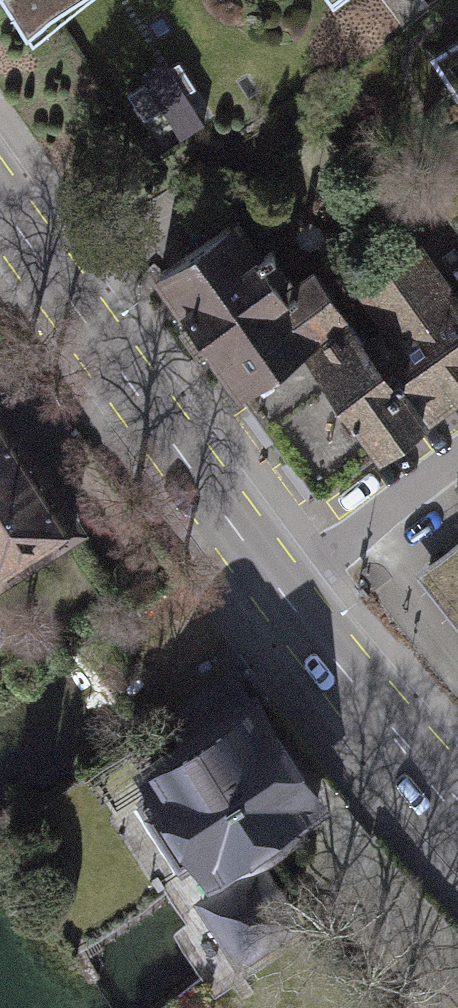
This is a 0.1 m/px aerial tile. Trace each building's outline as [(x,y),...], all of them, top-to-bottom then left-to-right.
[(24,22),(53,0),(10,0),(24,22)] [(421,60),(457,113),(457,34),(421,60)] [(161,108),(179,138),(205,122),(188,95),(197,90),(179,59),(167,65),(160,54),(138,67),(147,81),(128,92),(144,119),(161,108)] [(249,210),(155,279),(319,503),(425,426),(424,426),(363,341),(311,271),(283,292),(259,260),(276,247),(249,210)] [(356,293),(381,328),(363,341),(424,426),(457,401),(457,294),(423,245),(356,293)] [(0,383),(0,586),(91,530),(0,383)] [(414,581),(457,635),(457,546),(414,581)] [(326,822),(245,695),(116,778),(181,879),(163,891),(223,985),(298,937),(254,868),(326,822)]
